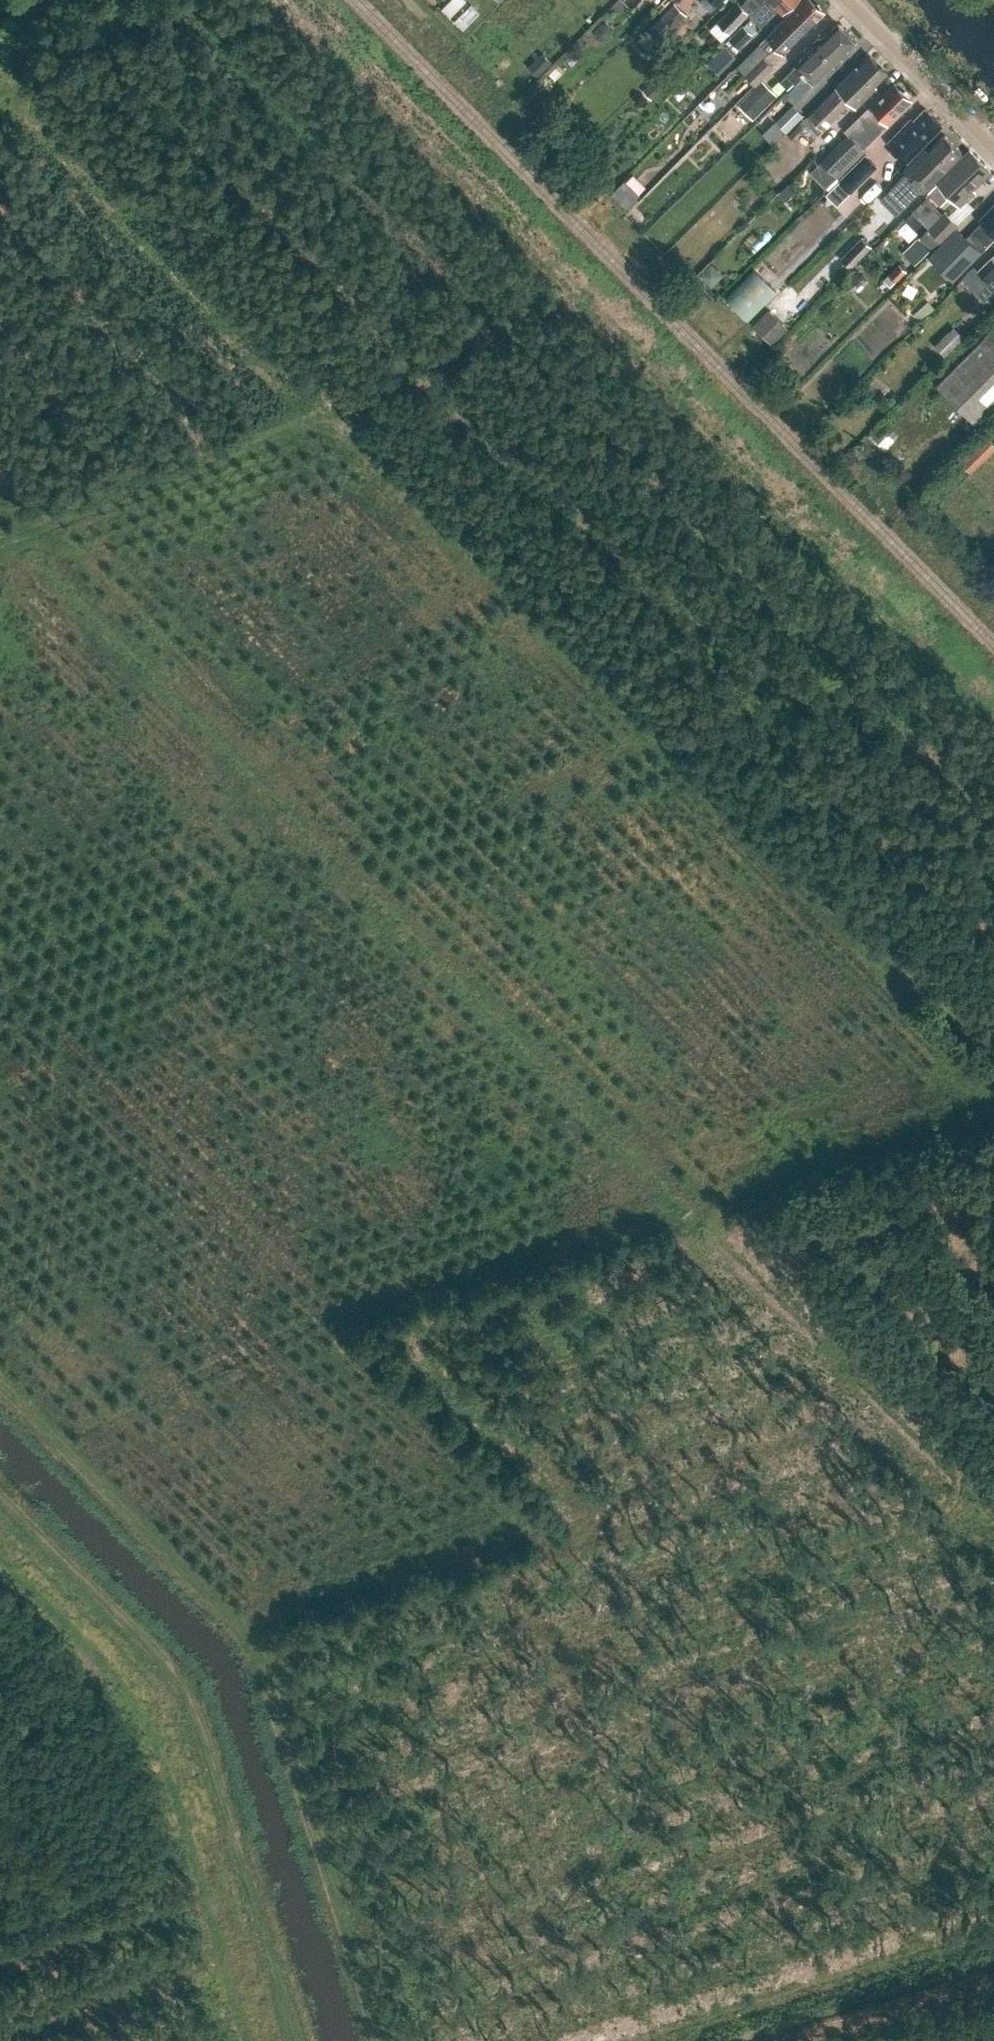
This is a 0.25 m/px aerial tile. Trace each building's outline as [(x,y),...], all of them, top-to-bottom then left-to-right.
[(467,0),(451,0),(442,9),(450,17),(467,0)] [(623,0),(618,0),(611,8),(616,13),(626,3),(623,0)] [(767,0),(746,0),(741,5),(739,3),(719,23),(730,33),(749,14),(752,16),(767,0)] [(737,66),(745,74),(764,56),(765,57),(769,53),(776,47),(779,50),(796,33),(800,37),(824,12),(821,9),(816,4),(812,0),(803,0),(759,43),(737,66)] [(794,0),(767,0),(752,16),(762,26),(778,9),(782,12),(794,0)] [(658,41),(686,14),(674,2),(646,29),(658,41)] [(471,5),(455,21),(464,30),(480,13),(471,5)] [(805,74),(847,32),(838,23),(822,38),(818,38),(812,43),(813,48),(796,65),(796,66),(781,81),(789,88),(795,82),(796,83),(805,74)] [(738,48),(753,34),(743,24),(729,38),(738,48)] [(840,57),(856,41),(847,32),(805,74),(796,83),(795,82),(789,88),(799,98),(831,67),(836,67),(841,62),(840,57)] [(875,85),(888,73),(870,55),(858,68),(856,66),(835,86),(836,87),(787,133),(795,141),(807,129),(815,137),(850,102),(856,107),(875,89),(875,85)] [(764,56),(745,74),(746,75),(754,84),(756,82),(774,66),(765,57),(764,56)] [(746,75),(729,92),(738,101),(754,84),(746,75)] [(754,119),(778,95),(763,79),(738,104),(754,119)] [(652,99),(661,89),(653,81),(643,91),(652,99)] [(900,112),(911,100),(909,98),(909,95),(905,91),(902,91),(894,83),(871,106),(874,109),(858,125),(869,136),(885,121),(888,124),(894,117),(897,118),(900,112)] [(802,102),(784,119),(793,128),(810,110),(802,102)] [(906,162),(943,125),(925,108),(909,125),(906,123),(887,143),(906,162)] [(890,190),(906,205),(923,188),(924,190),(962,151),(945,134),(929,151),(926,148),(904,170),(907,173),(890,190)] [(862,151),(864,150),(850,135),(831,154),(826,155),(820,160),(836,176),(862,151)] [(973,189),(991,172),(970,150),(936,182),(936,183),(927,192),(940,206),(949,197),(959,207),(975,192),(973,189)] [(852,193),(878,167),(866,155),(840,181),(852,193)] [(623,206),(630,200),(621,191),(614,197),(623,206)] [(958,229),(931,257),(954,280),(993,240),(993,204),(981,218),(983,221),(967,237),(958,229)] [(943,242),(959,225),(946,212),(929,229),(943,242)] [(933,252),(943,242),(929,229),(920,238),(933,252)] [(862,236),(841,258),(843,260),(851,268),(872,246),(862,236)] [(976,272),(973,269),(962,281),(975,294),(993,276),(993,254),(976,272)] [(843,276),(851,268),(843,260),(835,268),(843,276)] [(909,271),(896,260),(881,277),(894,288),(909,271)] [(726,297),(749,320),(778,291),(755,268),(726,297)] [(773,345),(789,329),(778,317),(782,313),(774,305),(770,309),(769,308),(753,324),(773,345)] [(901,339),(910,331),(903,323),(894,331),(901,339)] [(993,406),(993,326),(992,325),(934,383),(976,424),(993,406)] [(955,326),(935,345),(945,356),(965,337),(955,326)] [(971,470),(993,445),(993,440),(981,428),(955,455),(971,470)]
